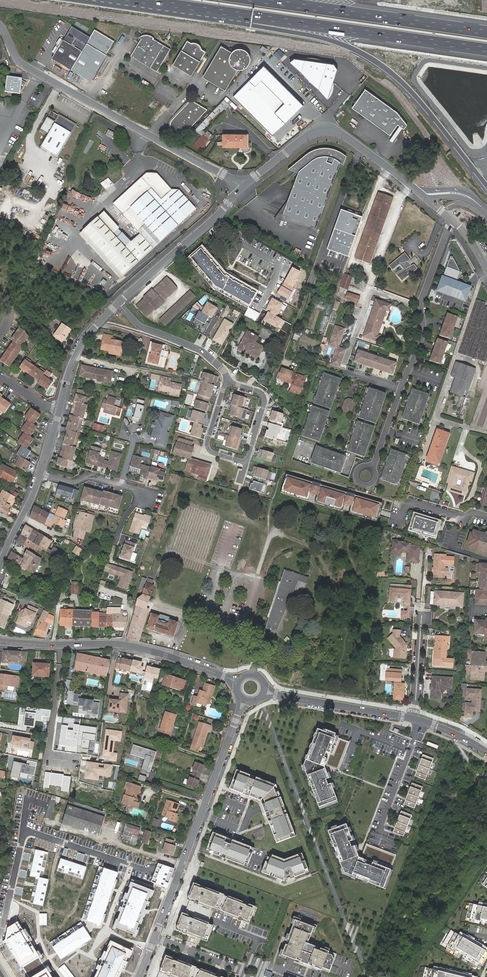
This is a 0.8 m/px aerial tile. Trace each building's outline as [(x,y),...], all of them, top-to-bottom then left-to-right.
[(68,69),(86,37),(68,27),(61,39),(59,38),(48,57),(68,69)] [(89,81),(104,55),(102,54),(110,41),(91,30),(86,37),(68,69),(89,81)] [(141,39),(132,55),(152,66),(165,44),(154,39),(154,38),(150,35),(149,35),(147,34),(144,35),(142,35),(140,36),(141,39)] [(187,40),(173,65),(192,76),(206,51),(201,49),(201,47),(198,44),(197,43),(193,43),(192,43),(187,40)] [(242,69),(245,68),(248,66),(250,63),(250,60),(250,57),(250,55),(248,52),(246,50),(245,49),(240,48),(236,49),(233,51),(232,52),(221,46),(203,77),(226,90),(238,69),(242,69)] [(279,50),(274,55),(279,61),(285,55),(279,50)] [(287,60),(326,97),(336,66),(333,62),(292,56),(287,60)] [(263,67),(233,97),(272,136),(302,106),(263,67)] [(22,79),(8,77),(6,92),(20,94),(27,83),(22,80),(22,79)] [(367,89),(354,107),(392,135),(399,124),(405,128),(409,124),(399,112),(367,89)] [(178,137),(204,109),(188,99),(170,118),(169,120),(168,121),(168,122),(168,123),(167,124),(167,125),(168,126),(168,127),(168,128),(168,130),(169,131),(170,131),(170,132),(171,133),(172,133),(173,134),(178,137)] [(214,111),(205,119),(208,123),(217,115),(214,111)] [(54,125),(58,118),(50,114),(46,120),(54,125)] [(57,158),(75,127),(58,118),(54,125),(47,137),(40,149),(57,158)] [(47,137),(54,125),(46,120),(39,133),(47,137)] [(247,134),(223,134),(223,147),(247,147),(247,134)] [(204,143),(197,140),(194,146),(201,150),(204,143)] [(283,217),(318,229),(342,165),(344,166),(348,157),(345,155),(339,151),(331,150),(320,150),(311,154),(305,158),(299,162),(290,171),(299,174),(283,217)] [(86,230),(127,273),(155,248),(197,209),(179,190),(172,189),(157,173),(147,173),(113,205),(141,234),(131,244),(126,248),(98,218),(86,230)] [(393,198),(379,193),(356,258),(370,263),(393,198)] [(126,248),(131,244),(115,228),(115,229),(102,215),(98,218),(126,248)] [(124,276),(127,273),(86,230),(83,234),(124,276)] [(203,245),(187,259),(215,291),(248,309),(258,290),(228,274),(203,245)] [(405,252),(389,265),(393,270),(400,264),(405,269),(397,274),(402,281),(418,268),(414,264),(412,265),(411,264),(409,262),(408,261),(411,259),(405,252)] [(240,271),(252,277),(261,259),(250,253),(240,271)] [(454,259),(450,258),(442,278),(456,283),(460,271),(454,259)] [(347,290),(352,277),(345,274),(340,288),(347,290)] [(137,303),(148,314),(157,306),(158,307),(164,301),(163,300),(176,287),(166,276),(152,289),(151,289),(146,294),(146,295),(137,303)] [(442,278),(437,292),(465,302),(471,288),(466,287),(456,283),(442,278)] [(190,289),(158,320),(164,326),(196,295),(190,289)] [(357,303),(359,297),(350,294),(348,300),(357,303)] [(476,299),(458,353),(486,363),(486,358),(486,307),(485,306),(486,302),(476,299)] [(370,318),(382,322),(386,311),(388,311),(390,304),(376,300),(370,318)] [(216,307),(205,301),(193,322),(198,325),(200,322),(205,324),(203,327),(206,329),(212,318),(210,317),(216,307)] [(451,338),(458,317),(448,313),(445,320),(446,321),(443,327),(440,335),(451,338)] [(378,335),(382,322),(370,318),(363,337),(378,342),(380,336),(378,335)] [(233,324),(223,319),(212,339),(222,345),(233,324)] [(71,330),(62,323),(54,336),(62,342),(71,330)] [(344,329),(338,327),(335,326),(328,345),(331,346),(334,348),(335,350),(333,358),(335,359),(336,359),(341,361),(345,350),(339,348),(338,346),(344,329)] [(15,337),(13,340),(15,341),(23,347),(29,338),(27,331),(21,328),(18,333),(20,335),(18,339),(15,337)] [(240,345),(239,346),(239,347),(239,348),(239,349),(239,350),(240,351),(241,351),(242,351),(243,351),(244,351),(245,350),(248,352),(248,353),(257,359),(264,347),(255,343),(258,338),(254,336),(255,335),(251,333),(251,334),(248,332),(245,337),(240,345)] [(104,335),(102,344),(105,345),(106,341),(110,342),(111,337),(104,335)] [(443,357),(449,341),(438,337),(435,345),(436,345),(435,349),(434,352),(433,352),(432,354),(443,357)] [(11,353),(17,358),(24,348),(23,347),(15,341),(10,348),(13,350),(11,353)] [(101,346),(119,350),(121,346),(119,346),(120,341),(115,341),(115,343),(110,342),(106,341),(105,345),(102,344),(101,346)] [(159,359),(162,360),(163,356),(164,350),(165,346),(162,345),(156,344),(152,343),(151,346),(153,347),(151,354),(150,354),(149,357),(159,359)] [(119,352),(119,350),(101,346),(101,350),(108,352),(108,353),(115,354),(115,351),(119,352)] [(363,364),(367,353),(358,350),(353,362),(360,364),(360,363),(363,364)] [(5,355),(1,361),(10,368),(17,358),(11,353),(8,357),(5,355)] [(373,368),(377,356),(367,353),(363,364),(367,365),(366,366),(373,368)] [(441,363),(443,357),(432,354),(430,359),(441,363)] [(383,371),(387,360),(377,356),(373,368),(379,371),(379,370),(383,371)] [(161,366),(162,360),(159,359),(149,357),(148,363),(158,365),(161,366)] [(339,368),(341,361),(336,359),(335,359),(333,358),(330,365),(333,365),(339,368)] [(30,375),(38,364),(32,360),(30,362),(27,359),(24,362),(20,368),(30,375)] [(389,374),(393,362),(387,360),(383,371),(386,372),(386,373),(389,374)] [(468,391),(475,369),(455,362),(450,378),(455,380),(450,392),(463,396),(465,390),(468,391)] [(40,381),(46,373),(41,370),(43,367),(38,364),(30,375),(40,381)] [(80,376),(86,377),(88,368),(82,367),(80,376)] [(104,381),(107,371),(92,369),(89,378),(97,380),(98,381),(102,382),(104,381)] [(290,379),(291,377),(292,372),(282,369),(279,375),(290,379)] [(107,371),(104,381),(111,383),(113,373),(107,371)] [(292,372),(291,377),(294,379),(290,391),(300,395),(306,377),(292,372)] [(51,377),(46,373),(40,381),(39,383),(49,390),(54,381),(50,378),(51,377)] [(204,373),(202,382),(203,382),(214,385),(215,382),(216,382),(218,377),(204,373)] [(330,409),(340,379),(324,374),(314,403),(330,409)] [(170,391),(170,393),(170,395),(179,397),(181,385),(169,383),(170,378),(161,376),(160,381),(161,382),(160,388),(163,391),(162,391),(167,392),(168,391),(170,391)] [(214,385),(203,382),(199,395),(210,398),(214,385)] [(376,424),(385,395),(369,389),(359,418),(376,424)] [(418,424),(429,395),(412,389),(402,419),(418,424)] [(82,404),(85,391),(78,390),(74,402),(82,404)] [(198,395),(194,408),(206,412),(210,398),(199,395),(198,395)] [(247,398),(235,395),(232,405),(244,409),(247,398)] [(107,400),(104,409),(103,413),(115,416),(116,415),(119,416),(121,409),(117,408),(117,407),(114,406),(117,398),(108,396),(107,400)] [(144,406),(145,401),(138,399),(136,404),(137,404),(134,417),(133,416),(131,421),(139,423),(140,419),(141,419),(145,406),(144,406)] [(347,413),(350,411),(353,404),(351,401),(348,399),(345,401),(342,409),(344,412),(347,413)] [(11,405),(5,401),(3,404),(0,401),(0,411),(5,415),(11,405)] [(80,411),(82,404),(74,402),(72,409),(80,411)] [(244,409),(232,405),(230,409),(232,410),(230,415),(245,419),(248,410),(244,409)] [(284,406),(282,410),(288,417),(291,414),(284,406)] [(329,412),(313,407),(308,423),(305,430),(303,436),(319,442),(329,412)] [(32,409),(25,418),(29,421),(30,422),(32,418),(36,421),(41,415),(32,409)] [(78,418),(79,412),(80,411),(72,409),(70,415),(78,418)] [(189,409),(185,420),(194,423),(202,425),(205,414),(189,409)] [(283,414),(273,411),(269,423),(276,425),(277,421),(281,423),(284,415),(283,414)] [(167,433),(168,427),(171,427),(174,416),(166,414),(165,418),(163,417),(162,420),(159,420),(159,419),(156,421),(155,424),(154,428),(152,436),(158,438),(156,445),(165,447),(169,433),(167,433)] [(76,425),(78,418),(70,415),(68,422),(76,425)] [(29,421),(22,431),(25,433),(31,437),(35,431),(31,428),(34,424),(30,422),(29,421)] [(305,430),(308,423),(301,421),(299,428),(305,430)] [(74,429),(76,425),(68,422),(66,429),(67,430),(74,432),(74,429)] [(368,447),(374,427),(358,422),(351,442),(368,447)] [(201,428),(202,425),(194,423),(190,436),(200,439),(203,429),(201,428)] [(104,427),(97,425),(96,431),(102,433),(104,427)] [(231,426),(228,435),(241,439),(242,435),(241,435),(243,429),(231,426)] [(432,445),(444,449),(450,434),(437,429),(432,445)] [(72,439),(74,432),(67,430),(65,437),(72,439)] [(78,441),(80,434),(79,433),(74,432),(72,439),(78,441)] [(25,433),(18,443),(22,446),(23,447),(26,443),(30,445),(34,439),(31,437),(25,433)] [(228,435),(226,435),(225,440),(228,441),(226,447),(238,450),(241,439),(228,435)] [(69,446),(72,439),(65,437),(63,444),(69,446)] [(173,454),(189,458),(190,459),(194,448),(192,447),(193,443),(181,439),(178,438),(173,454)] [(76,448),(78,441),(72,439),(69,446),(76,448)] [(365,457),(368,447),(351,442),(348,451),(365,457)] [(67,453),(69,446),(63,444),(61,451),(67,453)] [(439,463),(444,449),(432,445),(427,459),(439,463)] [(22,446),(17,455),(18,455),(28,461),(30,458),(28,457),(31,452),(27,449),(23,447),(22,446)] [(74,455),(76,448),(69,446),(67,453),(74,455)] [(101,449),(92,446),(87,463),(102,467),(104,460),(105,458),(99,456),(101,449)] [(341,474),(347,457),(317,447),(312,463),(341,474)] [(259,453),(258,458),(271,462),(274,453),(261,450),(260,453),(259,453)] [(391,450),(390,454),(381,480),(397,485),(407,458),(407,456),(391,450)] [(65,459),(67,455),(67,453),(61,451),(59,458),(65,460),(65,459)] [(109,461),(104,460),(102,467),(111,470),(111,468),(114,469),(118,466),(122,454),(112,451),(109,461)] [(72,462),(74,455),(67,453),(67,455),(65,459),(65,460),(72,462)] [(14,465),(27,471),(29,468),(27,467),(30,462),(28,461),(18,455),(14,465)] [(151,467),(140,464),(142,458),(133,455),(129,471),(134,472),(136,473),(145,475),(144,478),(152,480),(152,479),(158,480),(163,482),(166,471),(159,469),(159,468),(156,468),(155,468),(151,467)] [(63,466),(65,462),(65,460),(59,458),(57,465),(63,467),(63,466)] [(191,462),(188,461),(185,470),(199,475),(198,479),(206,482),(211,465),(192,459),(191,462)] [(70,469),(72,462),(65,460),(65,462),(63,466),(63,467),(70,469)] [(0,465),(0,477),(0,476),(13,483),(18,472),(1,464),(0,465)] [(262,493),(268,471),(254,467),(253,472),(254,473),(249,489),(262,493)] [(464,495),(469,480),(470,480),(472,473),(465,471),(465,472),(460,471),(460,469),(454,467),(448,488),(453,490),(453,491),(464,495)] [(382,503),(286,474),(280,492),(308,501),(308,502),(315,504),(315,503),(343,511),(343,510),(349,512),(349,513),(376,521),(379,512),(382,503)] [(74,490),(65,487),(64,488),(63,488),(62,491),(58,490),(55,498),(60,499),(61,496),(71,499),(74,490)] [(103,492),(85,487),(81,500),(100,505),(100,504),(103,492)] [(4,490),(0,498),(0,499),(12,506),(14,502),(13,501),(14,499),(15,496),(9,493),(4,490)] [(122,496),(104,491),(103,492),(100,504),(119,510),(122,496)] [(7,515),(8,512),(9,510),(10,510),(12,506),(0,499),(0,511),(7,515)] [(54,515),(35,506),(30,517),(51,527),(53,523),(62,527),(66,521),(62,520),(66,511),(58,507),(54,515)] [(436,539),(441,520),(413,512),(408,530),(436,539)] [(140,515),(136,513),(130,531),(139,534),(142,525),(148,527),(151,518),(145,516),(143,517),(140,516),(140,515)] [(78,521),(76,529),(73,537),(83,539),(85,531),(88,523),(92,524),(94,516),(90,515),(80,514),(79,516),(77,516),(75,520),(78,521)] [(442,543),(448,523),(446,522),(440,542),(442,543)] [(34,543),(39,534),(26,526),(21,535),(34,543)] [(486,532),(485,534),(473,531),(472,534),(470,533),(467,543),(478,546),(476,551),(486,554),(486,533),(486,532)] [(40,546),(45,537),(39,534),(34,543),(40,546)] [(21,535),(17,542),(29,548),(30,547),(37,551),(38,549),(41,551),(42,548),(40,546),(34,543),(21,535)] [(63,560),(66,554),(52,546),(50,550),(48,549),(51,541),(45,537),(40,546),(42,548),(63,560)] [(136,544),(126,540),(120,557),(130,561),(133,552),(136,544)] [(410,562),(419,562),(420,549),(415,548),(415,547),(411,547),(411,546),(407,545),(407,543),(401,543),(401,542),(394,541),(393,552),(393,554),(400,555),(400,552),(411,553),(410,562)] [(82,550),(76,546),(73,552),(79,555),(82,550)] [(12,552),(8,559),(33,573),(41,559),(35,555),(35,554),(30,552),(30,550),(28,549),(27,549),(23,556),(24,556),(23,558),(12,552)] [(419,565),(419,562),(410,562),(411,553),(400,552),(400,555),(393,554),(393,552),(392,552),(391,558),(402,559),(402,554),(408,555),(408,564),(419,565)] [(445,575),(445,569),(446,556),(435,555),(434,568),(434,572),(434,578),(444,578),(445,575)] [(478,563),(477,572),(479,572),(478,589),(476,589),(475,604),(486,605),(486,599),(486,564),(478,563)] [(116,567),(112,566),(110,573),(122,576),(120,582),(123,583),(122,587),(127,589),(133,572),(116,567)] [(266,628),(277,632),(297,579),(299,574),(284,570),(276,597),(270,617),(266,628)] [(138,591),(143,593),(148,579),(143,577),(138,591)] [(127,638),(138,641),(148,611),(146,611),(154,585),(151,584),(152,581),(148,579),(143,593),(143,594),(138,598),(137,601),(127,638)] [(406,589),(390,588),(389,602),(395,603),(396,597),(405,598),(405,603),(411,604),(412,586),(406,585),(406,589)] [(440,607),(456,608),(463,608),(464,594),(435,592),(434,606),(441,606),(440,607)] [(270,617),(276,597),(274,596),(267,617),(270,617)] [(9,616),(14,605),(1,599),(0,602),(0,612),(9,616)] [(37,609),(28,605),(27,609),(25,609),(22,610),(16,622),(22,625),(23,622),(26,624),(28,620),(31,622),(37,609)] [(92,626),(113,627),(114,613),(120,613),(120,611),(120,608),(113,608),(112,613),(92,612),(92,617),(93,617),(92,626)] [(73,618),(73,610),(61,610),(60,625),(73,626),(73,618)] [(92,612),(92,611),(73,610),(73,618),(73,626),(92,626),(93,617),(92,617),(92,612)] [(45,621),(48,615),(49,613),(44,611),(40,620),(45,621)] [(123,616),(123,611),(120,611),(120,613),(114,613),(113,627),(125,627),(128,616),(123,616)] [(0,612),(0,626),(4,627),(9,616),(0,612)] [(159,616),(151,613),(146,628),(173,637),(178,622),(171,620),(170,617),(161,614),(159,616)] [(48,615),(45,621),(49,623),(53,624),(54,617),(48,615)] [(486,618),(486,620),(475,619),(474,633),(485,634),(485,639),(486,639),(486,618)] [(39,619),(35,632),(45,635),(49,623),(45,621),(40,620),(39,619)] [(406,648),(408,649),(408,645),(400,636),(401,635),(402,631),(395,631),(394,635),(389,640),(397,649),(397,651),(397,658),(407,659),(408,651),(406,651),(406,648)] [(447,646),(448,645),(448,642),(450,643),(450,638),(437,637),(436,646),(437,647),(437,649),(436,651),(435,659),(447,660),(447,652),(446,651),(447,646)] [(27,662),(28,653),(8,652),(8,657),(3,656),(2,663),(8,664),(8,660),(27,662)] [(473,652),(472,679),(484,680),(485,671),(486,671),(486,661),(485,661),(486,652),(473,652)] [(111,660),(77,653),(74,669),(107,676),(111,660)] [(118,658),(116,667),(116,669),(132,673),(133,660),(122,658),(122,659),(118,658)] [(39,675),(39,677),(49,677),(50,665),(34,663),(33,674),(39,675)] [(161,669),(147,665),(144,677),(158,681),(161,669)] [(404,696),(405,682),(401,681),(402,670),(382,668),(382,680),(395,681),(394,684),(396,684),(395,698),(397,698),(399,698),(402,697),(404,696)] [(293,672),(292,683),(301,683),(302,673),(293,672)] [(0,678),(0,690),(7,691),(7,686),(14,687),(18,687),(19,677),(15,676),(1,674),(0,678)] [(180,688),(183,680),(166,675),(162,685),(171,687),(171,686),(180,689),(180,688)] [(440,700),(441,692),(441,690),(445,687),(446,687),(453,688),(453,679),(433,677),(433,686),(434,686),(434,690),(432,690),(432,699),(440,700)] [(197,703),(203,705),(204,702),(207,703),(210,694),(211,694),(213,695),(215,687),(206,684),(203,692),(200,691),(198,698),(194,697),(192,704),(196,705),(197,703)] [(477,708),(479,708),(481,690),(467,689),(466,697),(472,697),(472,704),(466,703),(465,716),(472,717),(473,711),(476,711),(477,708)] [(81,695),(74,694),(73,702),(78,702),(78,706),(83,707),(83,711),(93,712),(92,714),(98,715),(100,703),(94,702),(94,700),(80,699),(81,695)] [(120,702),(116,701),(110,700),(108,710),(126,713),(129,695),(121,694),(120,700),(120,702)] [(50,711),(19,706),(18,715),(22,716),(21,726),(33,727),(34,720),(41,721),(41,715),(49,716),(50,711)] [(176,715),(166,712),(159,732),(170,735),(176,715)] [(192,744),(190,750),(197,752),(199,746),(201,747),(204,738),(205,739),(208,731),(209,731),(211,727),(199,723),(192,744)] [(68,726),(62,725),(59,744),(77,747),(80,725),(74,724),(73,731),(67,730),(68,726)] [(98,727),(80,725),(77,747),(89,748),(90,740),(96,741),(98,727)] [(327,731),(318,728),(304,764),(306,770),(305,770),(310,782),(311,781),(312,785),(311,785),(314,793),(315,792),(316,796),(316,797),(319,806),(337,800),(331,783),(329,784),(327,781),(326,778),(329,777),(325,766),(326,764),(337,736),(335,736),(336,733),(327,730),(327,731)] [(123,731),(106,729),(102,756),(109,756),(108,760),(116,761),(117,753),(113,753),(115,741),(121,742),(123,731)] [(31,739),(13,736),(11,747),(22,749),(23,743),(29,744),(28,750),(33,750),(34,742),(30,742),(31,739)] [(355,744),(337,736),(326,764),(350,774),(361,746),(355,744)] [(150,773),(156,753),(133,746),(130,755),(144,760),(141,771),(150,773)] [(434,758),(423,754),(415,775),(426,780),(434,758)] [(37,763),(28,761),(27,764),(14,762),(11,776),(19,778),(20,773),(34,776),(37,763)] [(112,765),(85,761),(83,779),(98,781),(99,776),(110,778),(112,765)] [(194,763),(190,774),(199,777),(200,774),(201,774),(204,766),(194,763)] [(295,835),(275,784),(236,769),(228,788),(260,800),(268,823),(276,842),(295,835)] [(64,774),(45,772),(43,788),(49,788),(49,785),(62,786),(62,791),(68,792),(70,777),(63,776),(64,774)] [(199,777),(190,774),(186,786),(196,789),(199,781),(198,780),(199,777)] [(22,784),(33,788),(36,779),(25,776),(22,784)] [(423,787),(412,782),(404,804),(415,808),(423,787)] [(137,793),(139,793),(141,786),(131,783),(129,790),(126,789),(124,794),(123,794),(121,803),(136,808),(137,802),(134,801),(135,798),(136,798),(137,793)] [(157,807),(160,798),(153,795),(150,804),(157,807)] [(56,802),(51,800),(45,818),(50,820),(56,802)] [(167,804),(165,803),(161,816),(166,817),(166,815),(169,816),(169,818),(168,820),(175,823),(177,814),(173,812),(174,811),(175,811),(176,807),(178,808),(179,803),(169,800),(167,804)] [(98,835),(106,812),(69,801),(63,824),(98,835)] [(412,815),(401,811),(393,832),(404,836),(412,815)] [(122,839),(130,842),(130,844),(134,845),(140,828),(127,824),(125,832),(122,839)] [(347,824),(328,830),(332,840),(333,840),(334,844),(333,844),(336,852),(337,851),(338,855),(338,856),(342,868),(343,867),(345,872),(356,876),(356,878),(383,888),(391,869),(361,858),(359,857),(355,846),(352,847),(351,844),(350,841),(353,840),(347,824)] [(149,844),(152,833),(146,831),(143,842),(149,844)] [(254,847),(213,831),(206,850),(246,867),(254,847)] [(371,832),(361,858),(391,869),(401,844),(382,836),(371,832)] [(172,855),(175,845),(172,844),(173,841),(166,838),(162,852),(172,855)] [(45,851),(35,849),(30,875),(39,877),(45,851)] [(283,860),(267,854),(260,872),(283,881),(308,872),(301,853),(283,860)] [(86,867),(61,859),(58,867),(84,876),(86,867)] [(171,867),(163,864),(156,883),(167,887),(168,883),(166,882),(171,867)] [(118,872),(99,866),(82,919),(88,920),(86,926),(84,927),(81,922),(50,943),(61,959),(67,955),(68,956),(86,944),(85,943),(92,938),(88,933),(92,931),(95,923),(101,925),(101,923),(102,924),(106,915),(104,914),(109,901),(110,901),(117,880),(115,880),(118,872)] [(49,879),(39,877),(34,904),(43,906),(49,879)] [(157,892),(132,882),(125,892),(123,900),(124,901),(122,907),(121,906),(117,914),(114,926),(123,930),(141,936),(147,926),(149,915),(148,914),(150,911),(154,904),(157,892)] [(200,884),(193,882),(187,899),(189,900),(184,913),(182,912),(175,928),(183,931),(184,928),(188,930),(186,933),(206,941),(211,930),(214,924),(208,922),(213,910),(233,918),(233,917),(249,923),(256,906),(249,903),(248,904),(242,902),(243,901),(206,887),(205,888),(200,885),(200,884)] [(469,903),(465,918),(486,923),(486,907),(469,903)] [(296,919),(295,919),(282,954),(292,958),(329,973),(329,972),(333,962),(336,954),(307,943),(314,926),(305,923),(296,919)] [(19,922),(7,928),(5,941),(21,968),(39,957),(19,922)] [(486,951),(450,930),(443,943),(478,964),(486,951)] [(110,940),(101,949),(99,957),(100,958),(97,963),(96,963),(93,971),(90,976),(122,976),(124,973),(125,971),(125,969),(130,961),(135,952),(110,940)] [(165,954),(157,976),(224,976),(221,976),(220,976),(215,975),(215,974),(178,959),(177,960),(171,958),(172,957),(165,954)] [(433,966),(432,969),(425,968),(423,976),(477,976),(433,966)] [(46,968),(32,976),(52,976),(46,968)]
